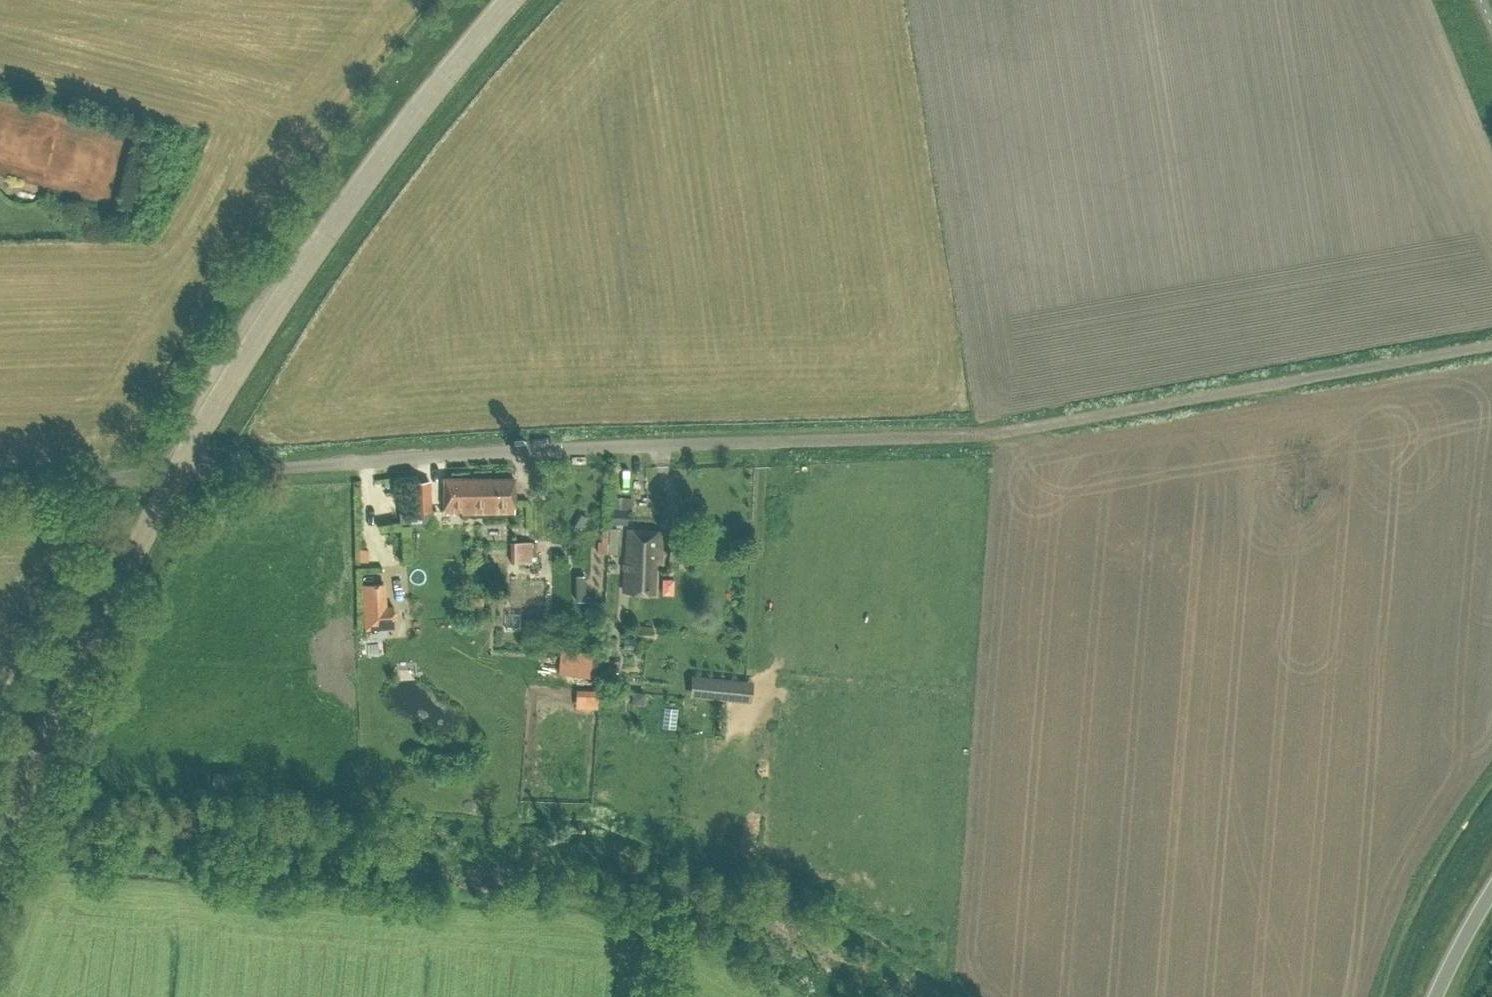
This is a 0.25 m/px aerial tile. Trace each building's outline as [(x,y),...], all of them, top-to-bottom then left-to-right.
[(430,510),(429,480),(414,480),(415,510),(430,510)] [(512,482),(444,480),(444,510),(511,512),(512,482)] [(662,533),(626,530),(622,590),(651,593),(654,556),(660,557),(662,533)] [(537,562),(537,540),(515,540),(515,562),(537,562)] [(551,562),(523,561),(523,585),(550,585),(551,562)] [(384,583),(360,585),(363,631),(393,629),(391,606),(386,607),(384,583)]
